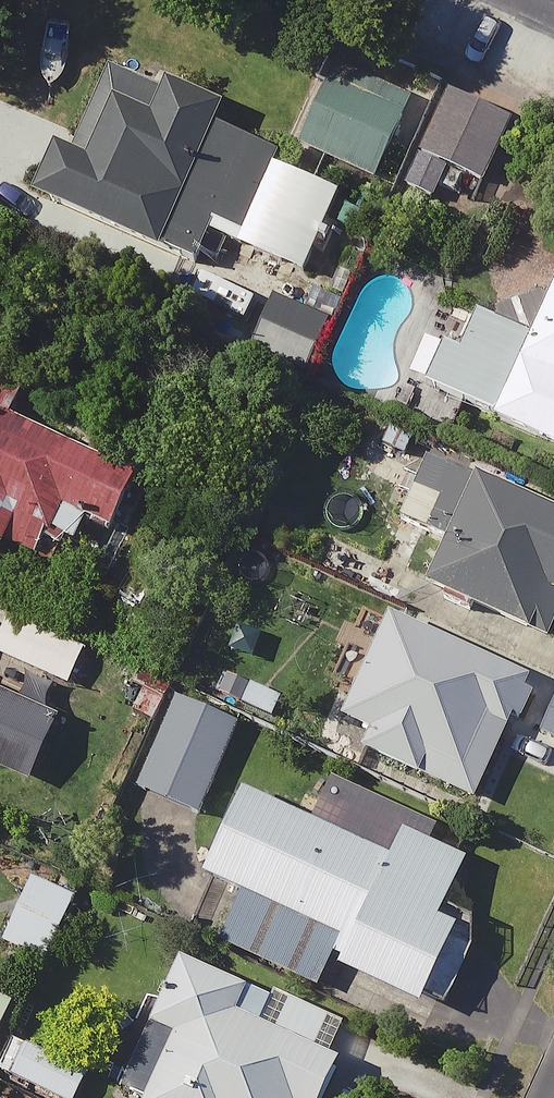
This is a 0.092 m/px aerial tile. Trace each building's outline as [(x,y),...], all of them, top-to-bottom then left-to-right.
[(164,107),(109,84),(74,165),(64,161),(46,205),(197,269),(215,226),(248,241),(281,163),(215,135),(222,117),(169,94),(164,107)] [(410,123),(337,91),(310,154),(383,186),(410,123)] [(509,127),(447,100),(410,184),(471,211),(509,127)] [(541,347),(480,319),(465,352),(448,344),(426,391),(553,450),(553,319),(541,347)] [(0,427),(0,549),(43,566),(65,511),(119,532),(139,482),(0,427)] [(425,462),(398,519),(459,547),(440,589),(552,641),(553,636),(553,522),(425,462)] [(12,615),(0,641),(0,665),(73,700),(95,654),(12,615)] [(531,690),(389,624),(343,723),(377,739),(369,757),(477,807),(531,690)] [(552,692),(533,736),(553,745),(553,693),(552,692)] [(28,795),(55,724),(0,703),(0,784),(28,795)] [(238,730),(177,703),(140,787),(202,814),(238,730)] [(395,863),(248,796),(210,881),(251,899),(229,948),(334,996),(343,977),(443,1023),(477,949),(442,934),(472,866),(407,837),(395,863)] [(79,893),(33,874),(5,944),(50,963),(79,893)] [(192,962),(159,1028),(182,1039),(153,1097),(323,1097),(351,1042),(192,962)] [(0,1000),(0,1047),(18,1009),(0,1000)] [(22,1047),(8,1074),(56,1097),(86,1097),(94,1082),(22,1047)]
